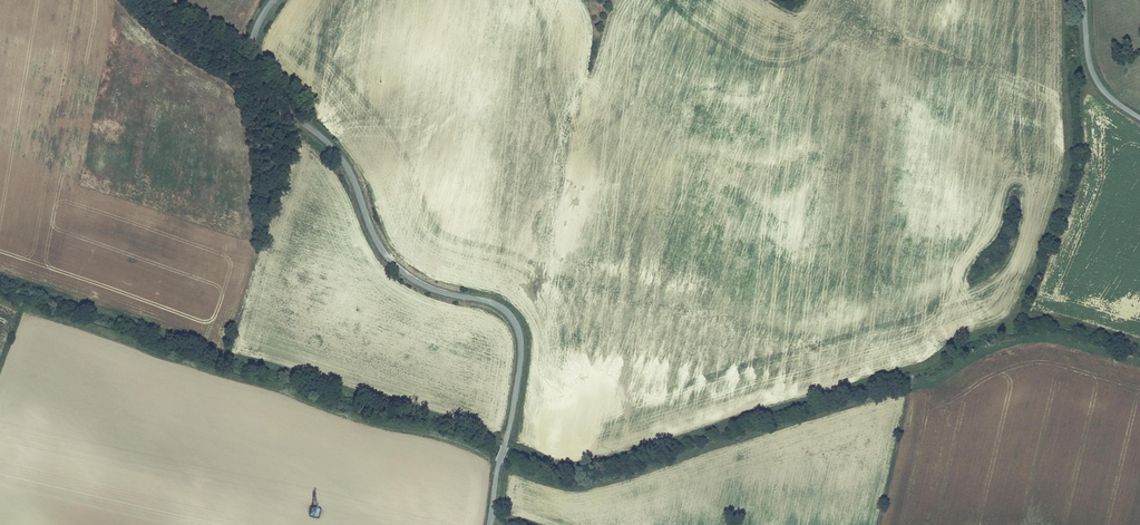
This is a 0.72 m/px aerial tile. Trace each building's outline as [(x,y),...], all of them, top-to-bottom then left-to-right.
[(309,515),(318,517),(320,508),(311,506),(309,515)]
